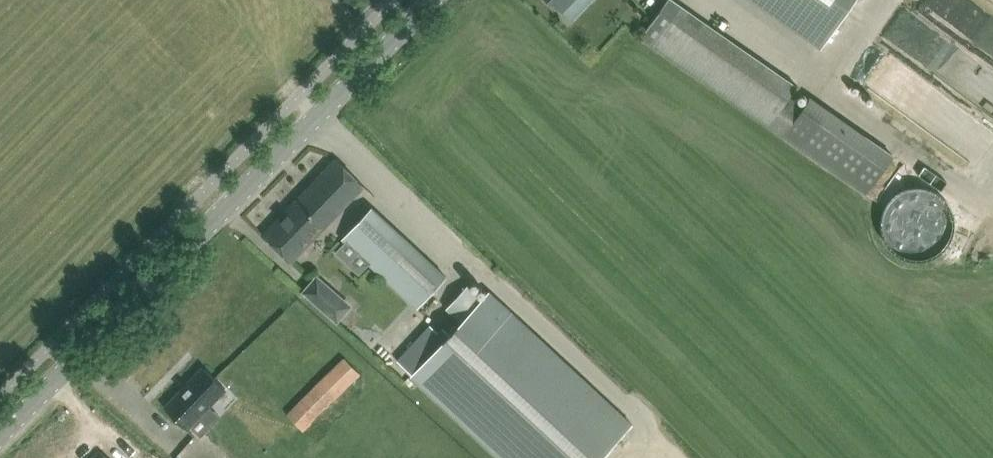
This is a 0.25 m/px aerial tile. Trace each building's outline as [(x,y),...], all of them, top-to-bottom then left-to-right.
[(563,12),(575,0),(551,0),(563,12)] [(785,137),(866,193),(894,155),(813,97),(806,107),(790,96),(798,85),(675,0),(669,0),(642,38),(785,137)] [(822,47),(855,0),(754,0),(822,47)] [(973,99),(992,69),(904,8),(883,38),(973,99)] [(943,137),(964,106),(881,49),(859,80),(943,137)] [(364,185),(351,172),(337,159),(265,234),(292,260),(364,185)] [(421,306),(447,276),(369,210),(342,239),(421,306)] [(305,291),(339,321),(352,306),(318,276),(305,291)] [(398,360),(413,373),(410,376),(498,457),(601,457),(633,424),(489,291),(483,298),(469,284),(447,308),(461,321),(451,333),(444,326),(439,332),(431,325),(398,360)] [(304,430),(361,373),(346,358),(289,414),(304,430)] [(205,367),(166,407),(188,428),(226,388),(205,367)] [(100,450),(93,457),(108,457),(100,450)]
